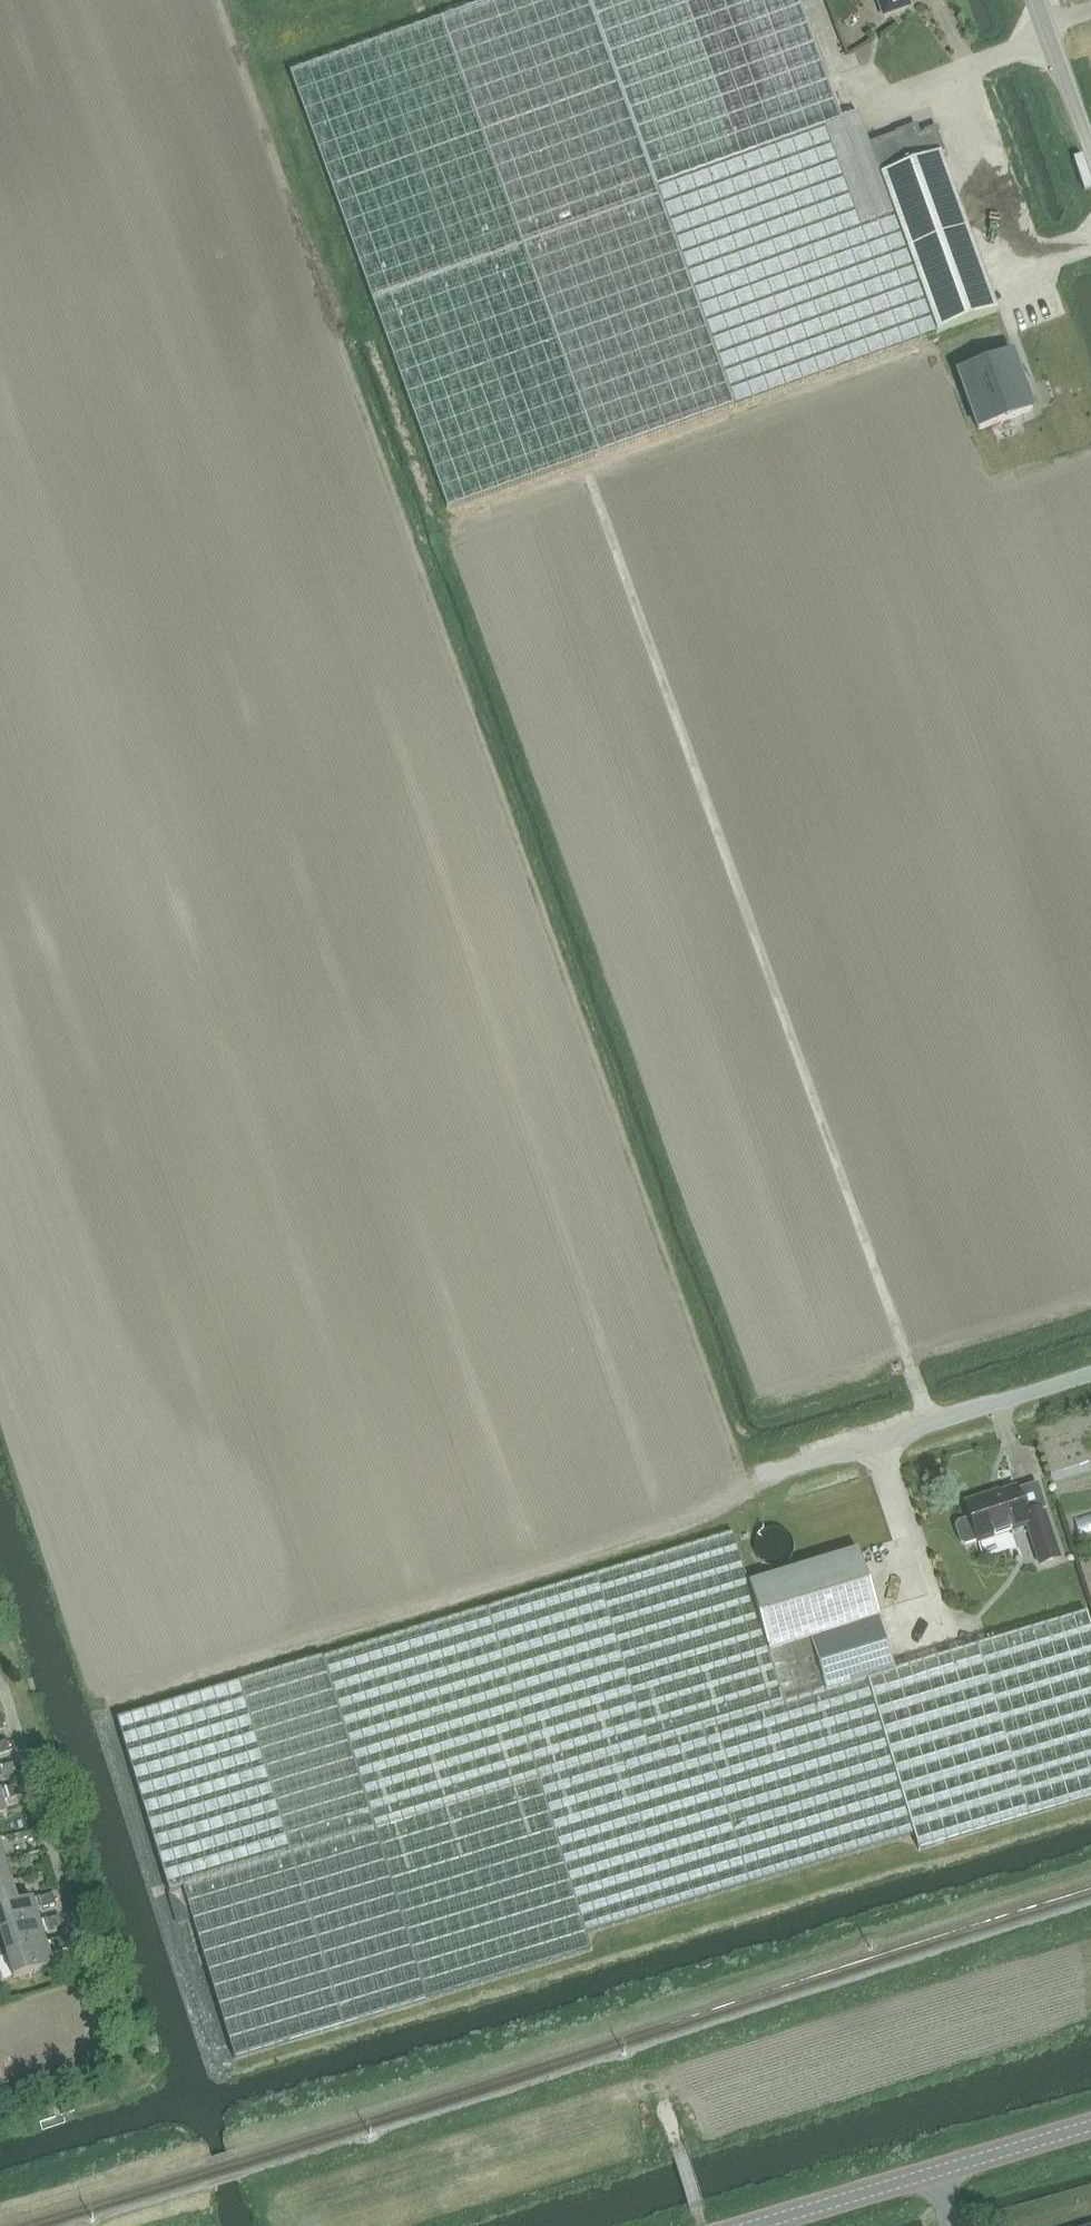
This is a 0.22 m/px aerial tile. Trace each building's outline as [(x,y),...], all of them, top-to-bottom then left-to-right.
[(290,74),(447,509),(732,406),(656,187),(591,0),(494,0),(290,74)] [(803,0),(591,0),(656,187),(845,117),(803,0)] [(884,15),(909,5),(907,0),(879,0),(884,15)] [(845,117),(656,187),(732,406),(937,332),(869,143),(858,112),(845,117)] [(937,332),(997,311),(940,154),(944,152),(935,128),(910,138),(907,129),(869,143),(937,332)] [(978,430),(1032,411),(1011,354),(958,373),(978,430)] [(954,1528),(959,1544),(964,1546),(976,1542),(976,1543),(1026,1527),(1031,1543),(1051,1537),(1042,1509),(1023,1515),(1015,1489),(992,1497),(992,1495),(964,1505),(968,1519),(956,1523),(954,1528)] [(793,1554),(794,1547),(793,1540),(789,1535),(784,1530),(778,1528),(771,1528),(764,1530),(759,1535),(756,1540),(754,1547),(756,1554),(759,1560),(764,1564),(771,1567),(778,1567),(784,1564),(789,1560),(793,1554)] [(733,1533),(116,1720),(169,1893),(182,1889),(234,2059),(591,1951),(586,1932),(913,1833),(918,1850),(1090,1797),(1090,1630),(1085,1609),(893,1668),(827,1688),(812,1638),(768,1652),(748,1584),(733,1533)] [(857,1551),(748,1584),(768,1652),(812,1638),(827,1688),(893,1668),(857,1551)] [(10,1753),(6,1742),(0,1744),(0,1756),(10,1753)] [(16,1775),(13,1764),(0,1768),(0,1781),(16,1775)] [(6,1813),(2,1802),(23,1796),(20,1785),(0,1791),(0,1815),(6,1813)] [(10,1884),(4,1863),(0,1864),(0,1887),(10,1884)] [(17,1906),(10,1884),(0,1887),(0,1911),(17,1906)] [(0,1911),(0,1935),(40,1923),(37,1911),(56,1905),(53,1895),(34,1901),(17,1906),(0,1911)] [(0,1935),(7,1957),(47,1945),(44,1933),(63,1927),(60,1917),(40,1923),(0,1935)] [(47,1945),(7,1957),(13,1978),(13,1979),(54,1967),(50,1955),(70,1949),(67,1939),(47,1945)]
